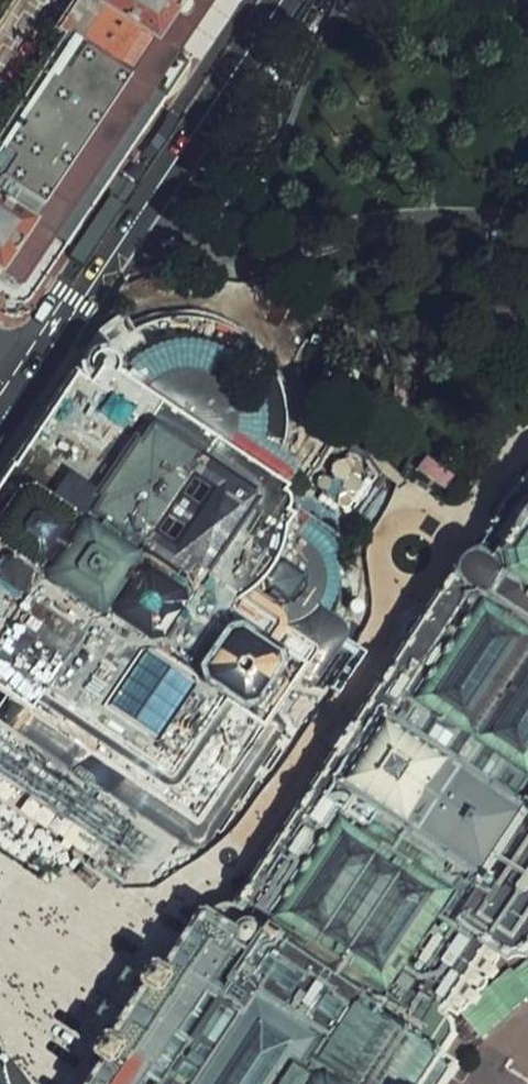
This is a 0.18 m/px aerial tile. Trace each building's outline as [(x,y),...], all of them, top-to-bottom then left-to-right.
[(230,0),(71,0),(52,28),(62,35),(0,125),(0,304),(15,314),(230,0)] [(0,471),(0,691),(10,697),(0,711),(0,714),(201,841),(350,624),(335,610),(338,579),(326,536),(298,506),(291,479),(230,435),(234,427),(236,418),(236,402),(233,394),(228,385),(220,377),(209,370),(197,366),(185,366),(175,368),(166,373),(158,379),(152,387),(119,366),(107,384),(73,361),(0,471)] [(227,929),(203,913),(161,976),(153,970),(90,1064),(98,1069),(89,1083),(453,1083),(460,1074),(444,1063),(459,1042),(457,1026),(445,1019),(489,953),(511,968),(527,966),(527,481),(227,929)]
